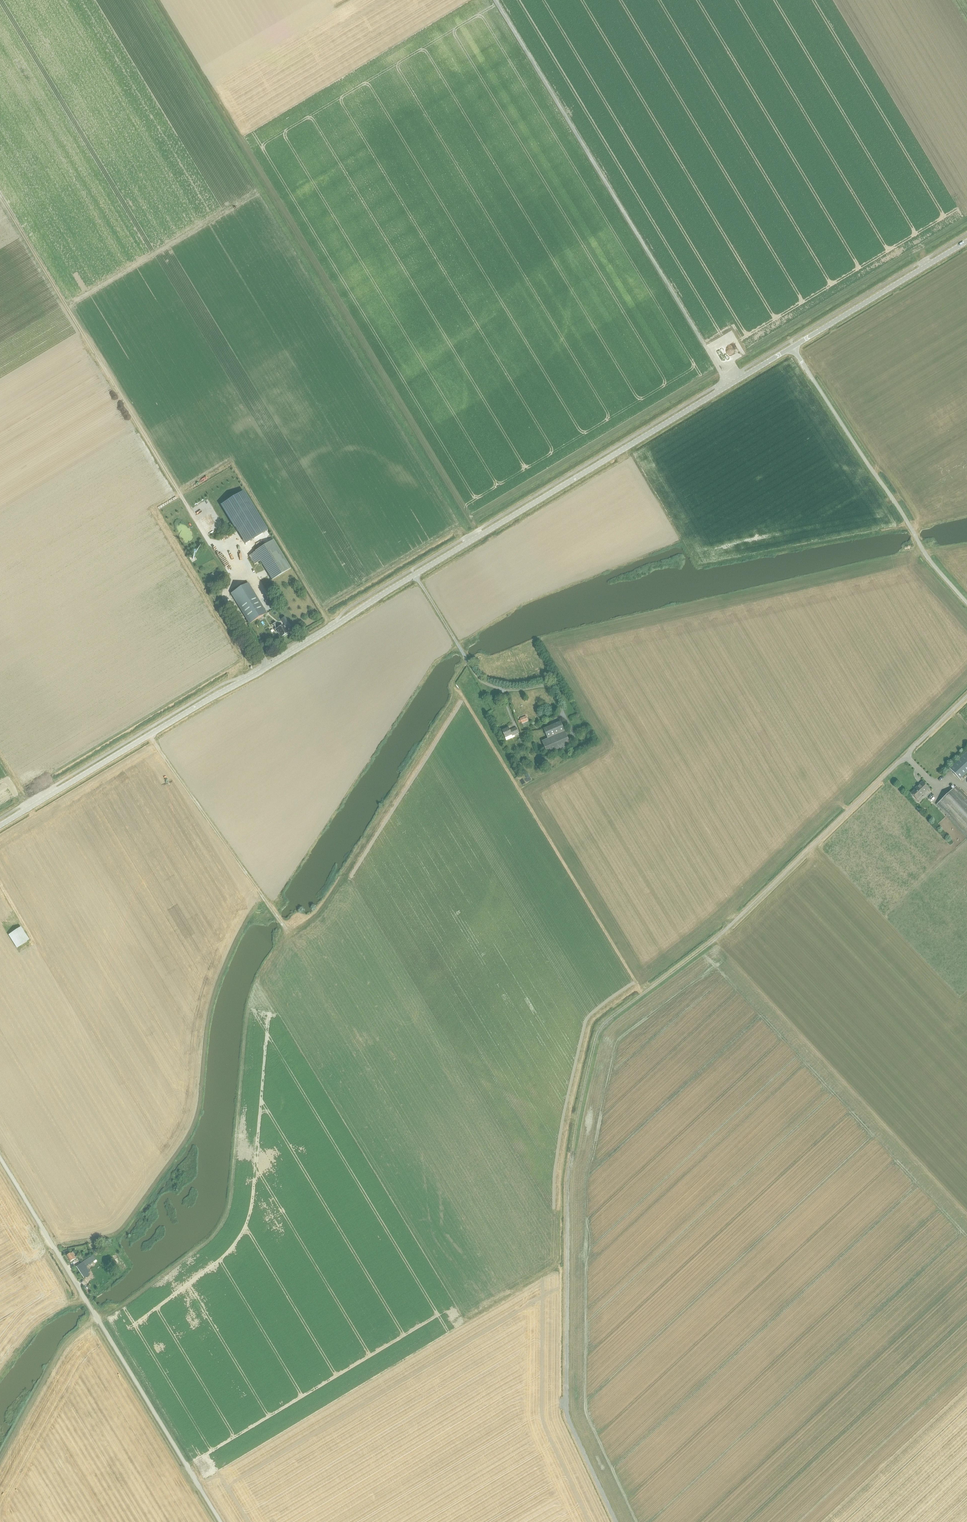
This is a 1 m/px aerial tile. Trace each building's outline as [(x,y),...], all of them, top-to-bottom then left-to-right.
[(244,492),(221,506),(245,544),(267,531),(244,492)] [(260,562),(272,580),(290,569),(274,542),(249,557),(254,565),(260,562)] [(250,625),(267,614),(249,584),(231,595),(250,625)] [(276,623),(273,625),(276,629),(275,630),(277,634),(278,633),(281,638),(288,634),(284,629),(286,628),(287,629),(291,626),(285,617),(281,620),(285,626),(283,627),(283,626),(279,628),(276,623)] [(560,722),(543,729),(548,739),(564,732),(560,722)] [(512,737),(519,734),(516,728),(510,731),(509,729),(502,731),(505,739),(512,736),(512,737)] [(571,746),(564,732),(548,739),(542,742),(548,756),(571,746)] [(949,769),(960,780),(966,773),(966,752),(949,769)] [(917,788),(911,794),(917,800),(929,788),(922,782),(916,787),(917,788)] [(956,786),(936,805),(966,837),(966,798),(956,786)] [(17,948),(27,941),(19,928),(8,935),(17,948)] [(70,1262),(76,1258),(72,1253),(71,1254),(70,1253),(66,1256),(70,1262)] [(93,1255),(76,1267),(83,1279),(89,1275),(88,1273),(89,1272),(86,1266),(96,1260),(93,1255)]
